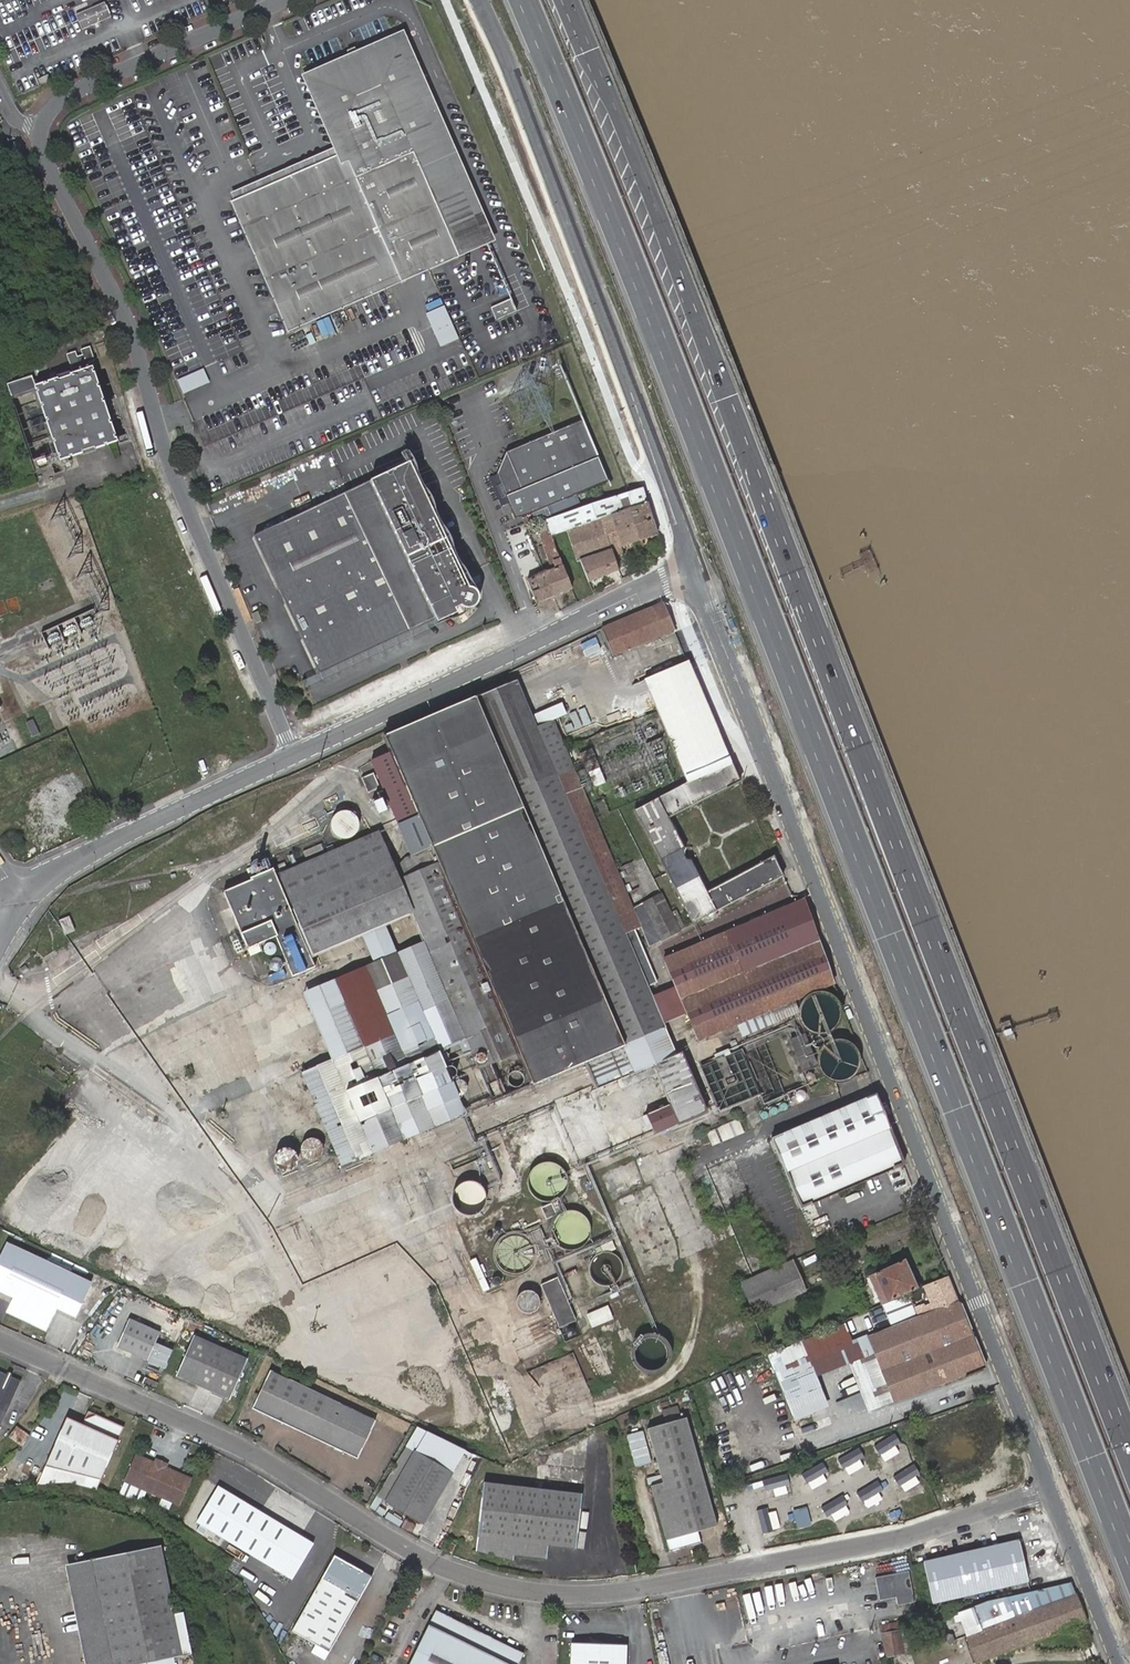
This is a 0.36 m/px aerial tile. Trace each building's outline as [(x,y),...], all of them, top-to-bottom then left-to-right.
[(76,14),(83,29),(110,17),(104,3),(76,14)] [(461,258),(498,242),(405,30),(303,75),(335,148),(338,156),(346,152),(315,80),(401,43),(452,159),(423,172),(461,258)] [(235,201),(233,202),(289,332),(432,271),(446,265),(461,258),(423,172),(452,159),(401,43),(315,80),(346,152),(338,156),(235,201)] [(39,79),(41,85),(51,80),(48,75),(39,79)] [(335,148),(232,193),(235,201),(338,156),(335,148)] [(492,308),(497,320),(517,311),(512,299),(492,308)] [(443,305),(425,313),(439,347),(457,339),(443,305)] [(322,320),(315,323),(321,338),(328,335),(322,320)] [(74,350),(66,353),(70,367),(94,359),(89,344),(79,348),(81,354),(76,355),(74,350)] [(33,384),(34,387),(59,460),(116,440),(91,365),(33,384)] [(204,369),(178,380),(183,392),(209,381),(204,369)] [(33,384),(30,374),(6,382),(11,395),(34,387),(33,384)] [(506,452),(497,474),(516,518),(608,482),(583,421),(506,452)] [(211,428),(213,438),(222,436),(221,426),(211,428)] [(469,588),(410,463),(371,481),(435,619),(455,610),(453,606),(459,603),(459,605),(461,607),(463,608),(467,609),(471,609),(474,607),(477,605),(478,602),(479,599),(478,595),(476,592),(473,590),(471,589),(469,588)] [(371,481),(254,536),(319,674),(435,619),(371,481)] [(544,521),(550,534),(565,529),(601,517),(648,502),(643,489),(628,494),(544,521)] [(611,550),(658,534),(648,502),(601,517),(611,550)] [(58,559),(74,602),(108,590),(100,569),(102,568),(94,546),(89,548),(76,512),(54,520),(62,542),(65,541),(70,555),(58,559)] [(589,582),(618,571),(611,550),(601,517),(565,529),(578,560),(580,559),(589,582)] [(544,573),(553,596),(572,589),(550,534),(544,521),(536,524),(551,567),(547,569),(548,572),(544,573)] [(650,545),(654,557),(663,553),(664,553),(660,542),(650,545)] [(527,579),(536,603),(553,596),(544,573),(527,579)] [(612,655),(674,630),(663,603),(601,629),(603,632),(611,652),(612,655)] [(739,781),(692,672),(688,662),(643,680),(656,711),(686,783),(633,812),(691,924),(781,876),(772,856),(706,892),(689,859),(687,859),(686,857),(685,855),(685,852),(669,818),(739,781)] [(655,982),(632,929),(643,924),(651,943),(680,930),(664,892),(635,904),(597,818),(576,769),(565,744),(554,720),(553,720),(535,728),(515,681),(384,737),(391,753),(371,762),(411,858),(404,861),(401,867),(406,879),(398,882),(376,832),(278,873),(313,956),(411,916),(422,941),(300,992),(328,1058),(299,1070),(340,1166),(466,1113),(438,1046),(460,1037),(466,1052),(473,1049),(480,1066),(522,1048),(535,1080),(584,1059),(663,1025),(651,996),(646,986),(655,982)] [(26,722),(33,736),(39,733),(32,719),(26,722)] [(592,750),(580,754),(594,788),(606,784),(592,750)] [(64,776),(68,786),(75,784),(71,774),(64,776)] [(332,821),(331,825),(331,829),(333,833),(336,836),(340,839),(344,840),(348,839),(352,837),(356,834),(358,830),(359,826),(358,822),(356,818),(353,814),(349,812),(345,811),(341,812),(337,814),(334,817),(332,821)] [(309,956),(273,871),(223,891),(245,948),(274,936),(286,966),(309,956)] [(828,994),(834,991),(802,900),(663,958),(674,987),(651,996),(663,1025),(685,1015),(695,1041),(736,1025),(792,1001),(822,989),(828,994)] [(69,917),(59,920),(65,936),(75,931),(69,917)] [(263,951),(264,952),(266,953),(268,954),(270,954),(272,953),(273,952),(274,950),(274,948),(274,946),(273,944),(272,943),(270,942),(268,942),(266,943),(265,944),(263,945),(263,947),(263,949),(263,951)] [(72,943),(45,961),(51,970),(79,952),(72,943)] [(269,966),(270,968),(272,969),(274,969),(276,969),(278,968),(279,967),(280,965),(280,963),(280,961),(279,959),(277,958),(276,958),(274,957),(272,958),(270,959),(269,960),(269,962),(269,964),(269,966)] [(799,1016),(801,1024),(805,1029),(810,1033),(817,1035),(823,1035),(830,1033),(835,1029),(839,1023),(841,1017),(841,1010),(839,1004),(835,998),(829,995),(828,994),(823,993),(816,993),(810,995),(805,999),(801,1004),(799,1011),(799,1016)] [(792,1001),(736,1025),(741,1038),(797,1014),(792,1001)] [(105,1042),(112,1032),(100,1023),(93,1033),(105,1042)] [(584,1059),(595,1088),(659,1062),(674,1050),(663,1025),(584,1059)] [(789,1042),(802,1073),(816,1066),(804,1037),(789,1042)] [(816,1058),(817,1065),(819,1071),(823,1077),(828,1080),(834,1082),(841,1082),(847,1080),(853,1076),(857,1071),(859,1064),(859,1058),(857,1051),(853,1046),(847,1042),(841,1040),(834,1040),(828,1042),(822,1046),(818,1052),(816,1058)] [(488,1083),(497,1080),(492,1066),(483,1070),(488,1083)] [(146,1068),(140,1077),(174,1100),(184,1085),(157,1068),(153,1073),(146,1068)] [(771,1135),(801,1208),(905,1164),(875,1090),(838,1106),(806,1119),(771,1135)] [(712,1146),(743,1133),(738,1119),(706,1133),(712,1146)] [(308,1139),(305,1140),(304,1141),(302,1143),(300,1148),(300,1151),(302,1155),(304,1158),(308,1160),(313,1161),(317,1159),(320,1157),(322,1153),(323,1149),(321,1144),(319,1141),(314,1139),(311,1138),(308,1139)] [(293,1153),(291,1150),(290,1150),(287,1149),(284,1149),(281,1149),(277,1152),(274,1155),(274,1160),(274,1164),(277,1167),(280,1170),(282,1171),(285,1171),(290,1170),(292,1168),(295,1164),(296,1160),(295,1157),(293,1153)] [(528,1176),(528,1179),(527,1182),(528,1190),(533,1198),(540,1202),(545,1204),(548,1204),(553,1203),(560,1199),(564,1194),(566,1189),(567,1184),(566,1178),(564,1173),(559,1167),(551,1164),(545,1164),(537,1166),(531,1172),(528,1176)] [(455,1191),(453,1195),(452,1197),(452,1202),(455,1209),(459,1214),(463,1216),(468,1217),(470,1216),(473,1216),(477,1214),(482,1210),(485,1203),(485,1199),(484,1192),(479,1187),(475,1184),(473,1184),(466,1183),(459,1186),(455,1191)] [(589,1224),(586,1219),(584,1217),(577,1212),(572,1211),(569,1211),(564,1212),(556,1216),(552,1222),(550,1228),(550,1233),(550,1236),(553,1241),(554,1243),(559,1247),(566,1250),(572,1251),(580,1248),(586,1243),(589,1238),(589,1235),(590,1230),(589,1227),(589,1224)] [(536,1259),(536,1253),(548,1248),(539,1230),(524,1235),(517,1233),(514,1232),(505,1234),(500,1238),(496,1243),(493,1248),(493,1254),(493,1260),(496,1266),(500,1271),(505,1274),(510,1276),(514,1276),(520,1276),(525,1274),(532,1268),(534,1265),(536,1259)] [(615,1255),(611,1253),(608,1243),(600,1247),(602,1253),(597,1254),(593,1257),(591,1261),(589,1266),(588,1270),(589,1272),(590,1277),(593,1281),(599,1285),(603,1286),(608,1286),(612,1285),(617,1282),(621,1276),(622,1272),(622,1267),(621,1262),(618,1258),(615,1255)] [(6,1244),(0,1257),(0,1289),(15,1297),(8,1312),(46,1330),(57,1307),(74,1316),(90,1283),(6,1244)] [(794,1261),(741,1284),(752,1310),(805,1288),(794,1261)] [(881,1306),(908,1294),(917,1291),(907,1267),(904,1261),(869,1276),(871,1282),(881,1306)] [(934,1312),(957,1303),(947,1277),(925,1287),(934,1312)] [(557,1278),(540,1285),(559,1329),(576,1322),(557,1278)] [(528,1291),(527,1291),(525,1291),(523,1291),(521,1293),(518,1297),(517,1300),(517,1304),(519,1309),(521,1311),(525,1313),(530,1313),(533,1312),(536,1309),(538,1305),(539,1301),(538,1298),(535,1294),(531,1291),(528,1291)] [(881,1306),(890,1329),(868,1338),(879,1365),(872,1368),(876,1379),(860,1385),(867,1408),(892,1398),(893,1402),(983,1367),(957,1303),(934,1312),(918,1318),(908,1294),(881,1306)] [(608,1307),(587,1316),(592,1329),(613,1320),(608,1307)] [(159,1334),(129,1321),(117,1348),(147,1361),(155,1344),(159,1334)] [(879,1365),(868,1338),(853,1345),(843,1322),(766,1355),(770,1366),(789,1416),(790,1422),(825,1408),(814,1378),(848,1365),(856,1387),(860,1385),(876,1379),(872,1368),(879,1365)] [(671,1352),(670,1349),(670,1347),(667,1341),(665,1339),(661,1336),(659,1335),(656,1334),(650,1333),(648,1333),(642,1335),(637,1338),(634,1342),(631,1350),(631,1356),(631,1359),(634,1364),(639,1370),(647,1373),(650,1373),(656,1373),(661,1371),(663,1369),(665,1367),(669,1363),(671,1358),(671,1352)] [(247,1357),(193,1334),(175,1375),(228,1398),(247,1357)] [(172,1351),(155,1344),(147,1361),(164,1368),(172,1351)] [(375,1421),(271,1370),(253,1407),(357,1458),(375,1421)] [(0,1373),(0,1426),(19,1382),(0,1373)] [(663,1424),(681,1418),(677,1406),(660,1412),(663,1424)] [(95,1415),(82,1418),(80,1424),(64,1417),(33,1485),(59,1483),(93,1491),(122,1427),(95,1415)] [(717,1526),(687,1419),(650,1430),(664,1482),(653,1485),(655,1494),(670,1551),(701,1543),(698,1531),(717,1526)] [(893,1431),(875,1442),(881,1451),(898,1439),(893,1431)] [(857,1445),(839,1456),(844,1465),(862,1453),(857,1445)] [(436,1496),(438,1496),(451,1473),(414,1451),(402,1471),(436,1496)] [(152,1463),(134,1455),(116,1495),(140,1502),(145,1491),(160,1498),(157,1505),(167,1510),(170,1502),(178,1506),(189,1479),(165,1468),(152,1463)] [(166,1464),(154,1459),(152,1463),(165,1468),(166,1464)] [(821,1461),(803,1473),(808,1481),(826,1469),(821,1461)] [(912,1463),(895,1474),(900,1482),(918,1471),(912,1463)] [(422,1522),(438,1496),(436,1496),(402,1471),(385,1501),(422,1522)] [(787,1472),(767,1478),(769,1487),(789,1482),(787,1472)] [(875,1479),(857,1491),(863,1499),(880,1487),(875,1479)] [(207,1482),(199,1497),(205,1500),(213,1485),(207,1482)] [(520,1555),(534,1488),(485,1483),(477,1550),(510,1559),(511,1554),(520,1555)] [(198,1522),(242,1549),(266,1515),(219,1487),(198,1522)] [(582,1493),(534,1488),(520,1555),(546,1558),(548,1544),(576,1548),(582,1493)] [(840,1493),(823,1504),(828,1513),(846,1501),(840,1493)] [(757,1509),(762,1530),(772,1527),(767,1507),(757,1509)] [(266,1515),(242,1549),(294,1579),(314,1544),(266,1515)] [(453,1553),(457,1544),(447,1540),(443,1549),(453,1553)] [(924,1578),(926,1589),(930,1602),(1027,1579),(1017,1542),(921,1564),(924,1578)] [(114,1663),(143,1663),(182,1656),(182,1657),(193,1655),(184,1613),(175,1615),(162,1547),(93,1561),(114,1663)] [(335,1556),(291,1632),(329,1653),(367,1587),(364,1585),(365,1582),(364,1577),(361,1575),(363,1572),(335,1556)] [(93,1561),(71,1566),(91,1663),(114,1663),(93,1561)] [(1085,1621),(1069,1582),(956,1610),(962,1625),(975,1662),(1085,1621)] [(524,1653),(436,1611),(410,1663),(519,1663),(524,1653)] [(896,1631),(880,1634),(885,1659),(901,1655),(896,1631)] [(572,1643),(572,1663),(627,1663),(628,1646),(572,1643)]
